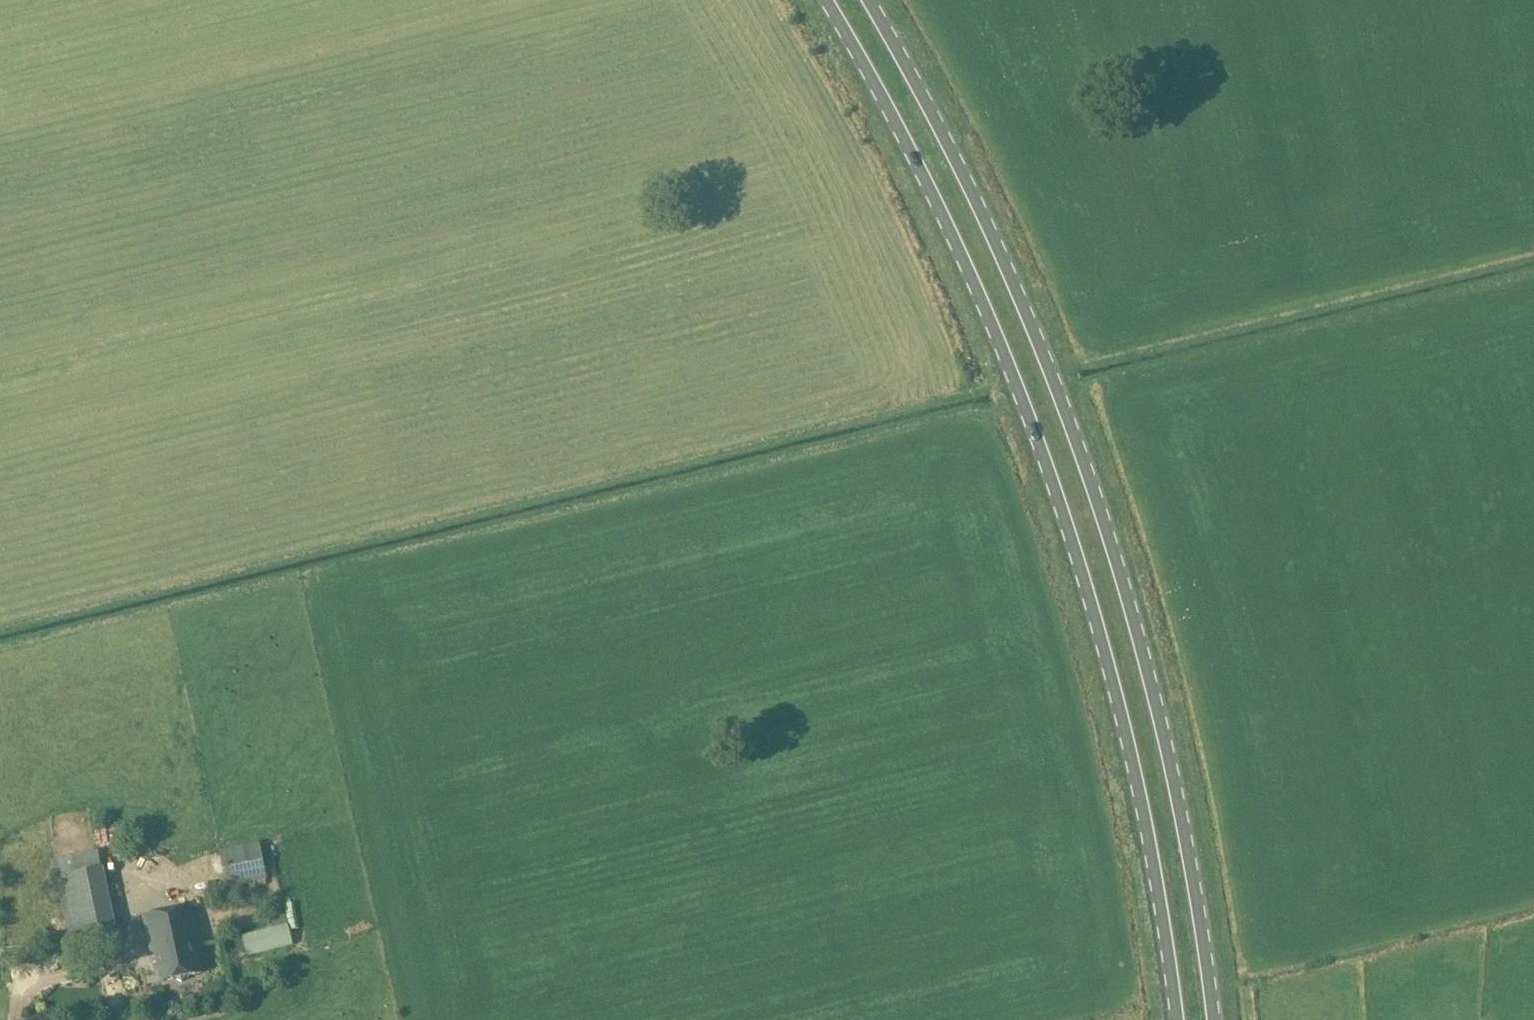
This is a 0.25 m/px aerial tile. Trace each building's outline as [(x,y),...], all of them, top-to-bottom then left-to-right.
[(259,843),(219,852),(227,890),(268,881),(266,873),(259,843)] [(55,860),(59,880),(55,881),(68,943),(117,932),(104,870),(102,870),(98,851),(55,860)] [(144,920),(152,954),(155,954),(161,983),(201,974),(194,948),(198,947),(189,909),(144,920)] [(242,937),(248,958),(293,946),(285,915),(269,919),(271,929),(242,937)]
